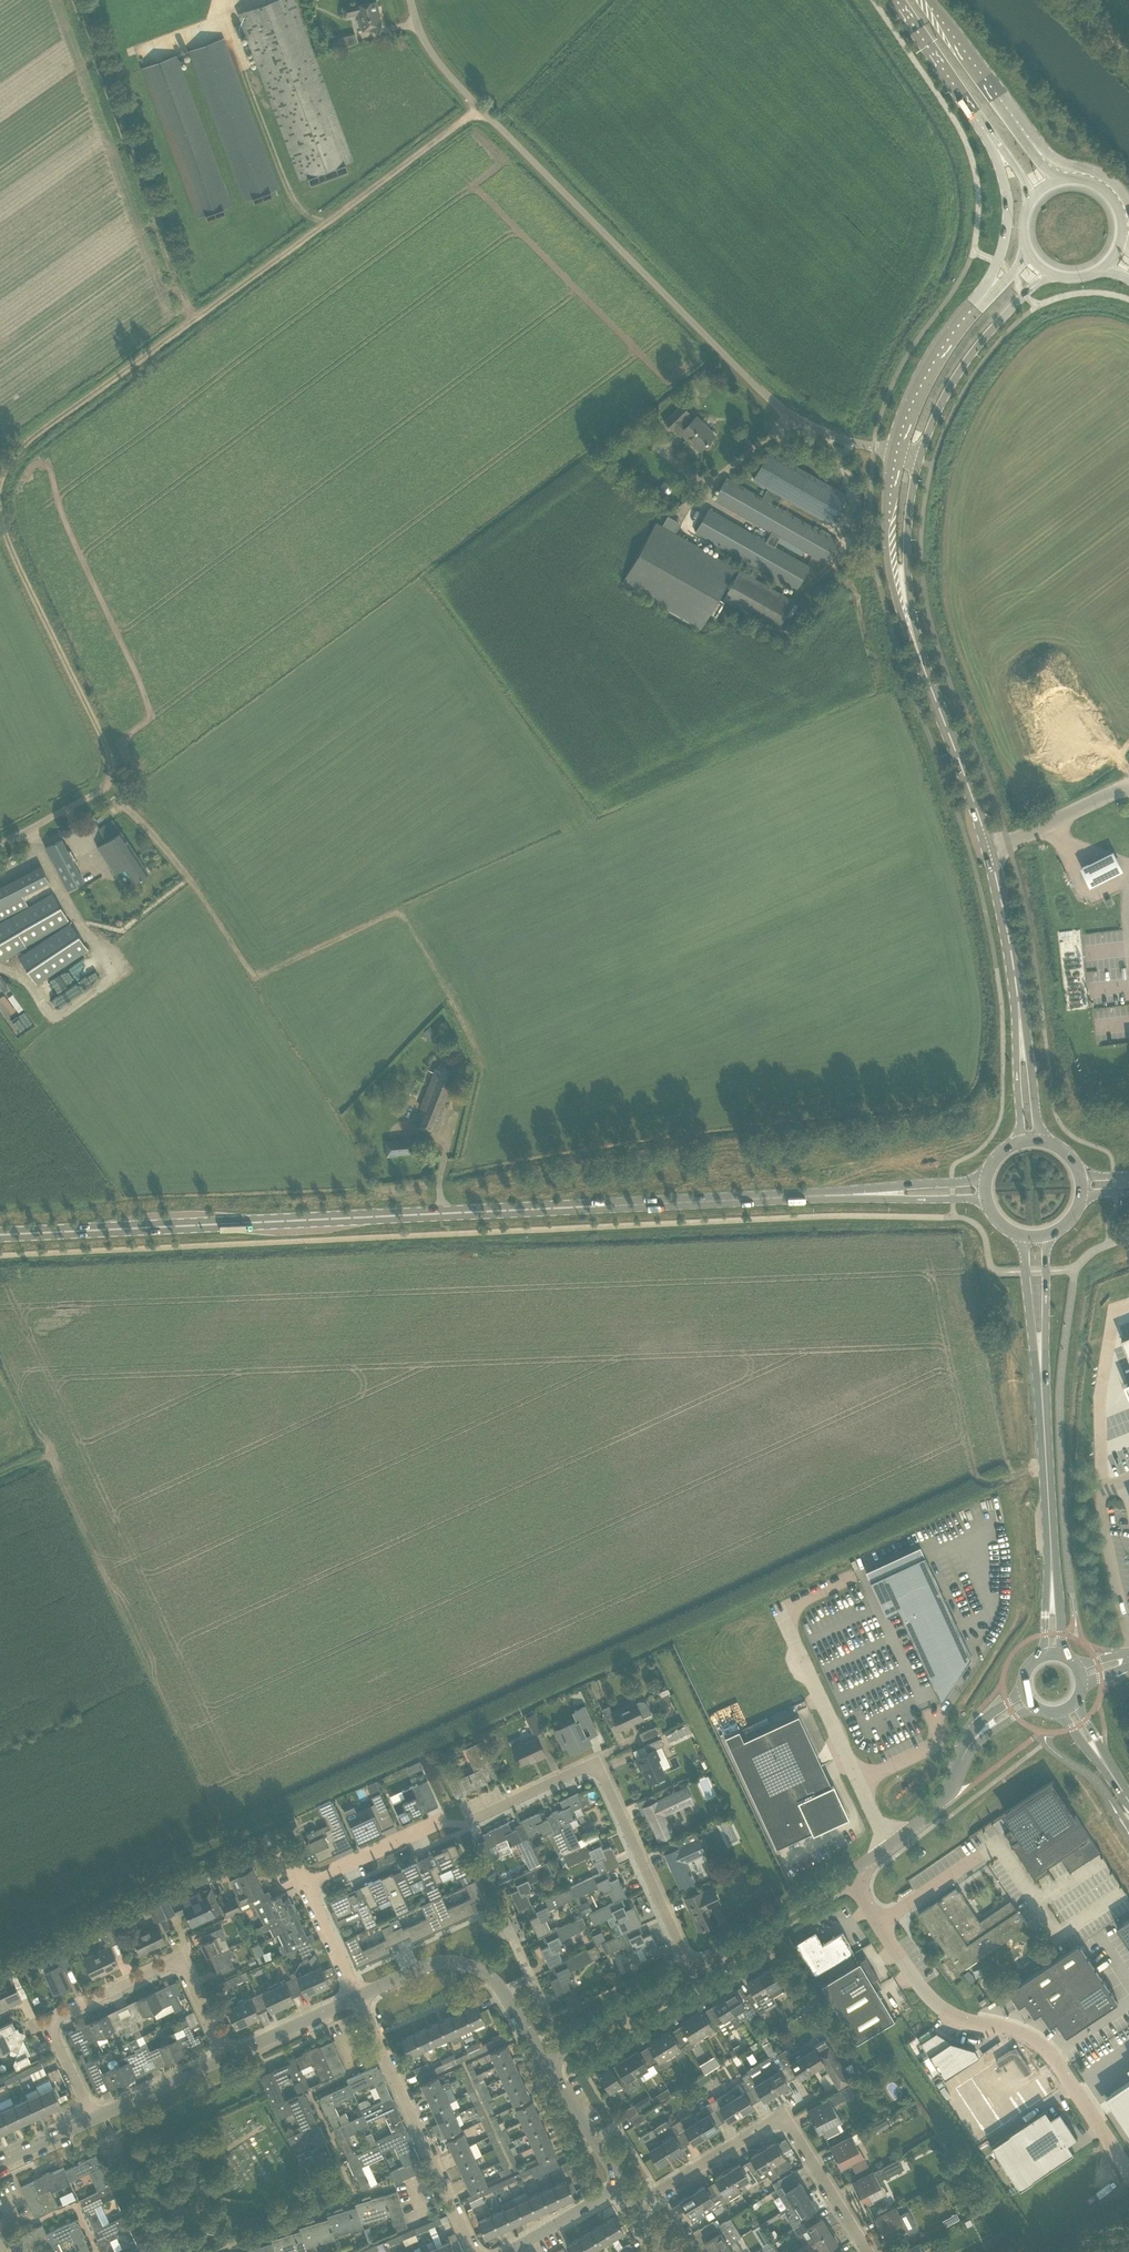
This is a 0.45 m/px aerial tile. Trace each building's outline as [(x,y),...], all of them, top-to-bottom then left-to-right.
[(237,13),(241,23),(234,26),(238,38),(246,35),(299,180),(308,177),(310,185),(348,171),(345,164),(353,161),(294,0),(273,0),(237,13)] [(377,13),(378,13),(375,1),(357,5),(357,4),(343,7),(345,16),(358,13),(363,30),(380,26),(377,13)] [(337,38),(339,47),(357,42),(355,34),(337,38)] [(190,51),(244,200),(252,198),(254,203),(273,196),(271,190),(279,188),(224,38),(190,51)] [(176,56),(141,69),(192,208),(196,218),(205,215),(207,221),(225,214),(223,209),(231,206),(228,195),(176,56)] [(673,413),(663,422),(671,430),(673,428),(678,433),(680,431),(698,450),(704,445),(706,447),(711,441),(710,440),(714,435),(696,416),(692,420),(687,415),(689,413),(681,405),(673,413)] [(708,508),(695,532),(705,537),(755,565),(750,575),(740,569),(739,571),(737,574),(723,599),(726,601),(777,630),(794,600),(754,578),(759,570),(796,590),(800,583),(808,569),(810,565),(775,546),(780,537),(826,563),(839,540),(771,501),(776,493),(820,518),(830,523),(847,494),(770,451),(754,480),(767,488),(762,497),(726,477),(714,499),(724,504),(771,531),(765,541),(718,514),(708,508)] [(669,491),(661,484),(657,489),(665,496),(669,491)] [(739,571),(734,568),(656,523),(622,583),(701,627),(708,613),(717,598),(732,571),(737,574),(739,571)] [(97,846),(103,856),(111,867),(115,874),(123,868),(133,883),(139,879),(148,873),(120,831),(113,820),(99,829),(107,840),(97,846)] [(46,847),(51,857),(67,891),(85,881),(67,849),(61,839),(46,847)] [(1124,867),(1114,847),(1080,864),(1091,885),(1124,867)] [(28,905),(23,896),(49,882),(46,876),(41,866),(0,886),(0,920),(28,905)] [(52,892),(46,897),(0,921),(0,963),(69,922),(52,892)] [(37,984),(88,950),(69,922),(18,956),(37,984)] [(429,1037),(434,1032),(429,1027),(423,1032),(429,1037)] [(440,1062),(416,1124),(434,1131),(458,1069),(440,1062)] [(396,1155),(396,1153),(412,1152),(411,1139),(385,1141),(386,1156),(396,1155)] [(898,1609),(919,1655),(940,1702),(971,1656),(924,1555),(870,1580),(885,1615),(898,1609)] [(642,1718),(642,1717),(651,1713),(647,1705),(647,1704),(646,1703),(645,1702),(644,1701),(643,1701),(641,1700),(640,1700),(638,1701),(636,1702),(635,1699),(612,1710),(609,1705),(601,1708),(609,1726),(616,1723),(619,1729),(642,1718)] [(578,1720),(560,1729),(563,1735),(562,1735),(565,1742),(567,1745),(568,1745),(571,1751),(590,1742),(587,1737),(582,1727),(591,1722),(583,1707),(574,1711),(578,1720)] [(535,1713),(532,1709),(524,1712),(526,1717),(534,1733),(543,1729),(535,1713)] [(738,1729),(724,1736),(729,1746),(775,1847),(811,1831),(812,1833),(826,1826),(825,1824),(833,1821),(834,1823),(849,1816),(833,1783),(821,1788),(812,1769),(797,1775),(793,1766),(817,1755),(798,1714),(743,1739),(738,1729)] [(642,1741),(660,1733),(656,1725),(639,1733),(642,1741)] [(668,1740),(676,1737),(673,1731),(665,1734),(668,1740)] [(513,1748),(520,1764),(534,1757),(536,1760),(545,1755),(536,1737),(513,1748)] [(648,1753),(636,1758),(640,1767),(642,1767),(648,1782),(659,1777),(664,1774),(657,1760),(659,1759),(655,1749),(664,1745),(660,1738),(644,1745),(648,1753)] [(495,1776),(484,1753),(488,1751),(483,1740),(473,1745),(471,1740),(465,1743),(467,1748),(465,1749),(475,1771),(459,1779),(457,1776),(449,1780),(457,1797),(465,1793),(465,1791),(484,1782),(483,1781),(495,1776)] [(407,1773),(420,1767),(417,1760),(404,1766),(407,1773)] [(392,1801),(402,1821),(413,1816),(413,1815),(426,1809),(423,1801),(426,1800),(425,1798),(433,1794),(426,1778),(402,1790),(405,1795),(392,1801)] [(1053,1784),(1051,1781),(1024,1799),(1010,1809),(1011,1810),(1006,1814),(1021,1837),(1012,1843),(1033,1876),(1034,1875),(1081,1844),(1090,1858),(1099,1852),(1100,1851),(1079,1820),(1076,1814),(1074,1815),(1071,1812),(1053,1784)] [(685,1787),(658,1800),(654,1794),(648,1797),(651,1803),(643,1807),(658,1840),(672,1834),(663,1815),(692,1802),(685,1787)] [(551,1811),(552,1813),(569,1849),(579,1844),(577,1840),(568,1820),(576,1817),(572,1809),(583,1804),(577,1791),(559,1800),(563,1808),(559,1810),(557,1807),(551,1811)] [(354,1812),(356,1815),(348,1818),(358,1840),(357,1841),(358,1842),(361,1841),(360,1840),(382,1830),(377,1820),(390,1814),(380,1792),(371,1796),(374,1803),(354,1812)] [(346,1834),(330,1800),(317,1806),(317,1807),(321,1813),(320,1814),(321,1815),(323,1813),(329,1825),(323,1827),(325,1831),(309,1839),(309,1838),(308,1838),(309,1841),(306,1843),(306,1842),(305,1843),(310,1854),(311,1853),(314,1852),(318,1861),(333,1854),(331,1849),(336,1847),(333,1840),(346,1834)] [(558,1854),(569,1849),(552,1813),(545,1816),(546,1818),(542,1820),(538,1812),(520,1821),(521,1823),(527,1837),(528,1837),(535,1833),(533,1830),(537,1828),(541,1836),(548,1832),(558,1854)] [(496,1844),(496,1843),(506,1838),(509,1845),(517,1842),(529,1867),(540,1862),(528,1837),(527,1837),(521,1823),(515,1826),(516,1828),(511,1830),(507,1822),(489,1831),(483,1834),(485,1839),(477,1843),(485,1860),(493,1857),(489,1847),(496,1844)] [(597,1831),(577,1840),(579,1844),(580,1846),(589,1842),(599,1837),(597,1831)] [(672,1850),(665,1854),(680,1887),(694,1880),(685,1861),(704,1853),(703,1849),(702,1848),(700,1843),(695,1832),(669,1845),(672,1850)] [(563,1856),(566,1861),(568,1865),(590,1855),(594,1863),(596,1862),(600,1872),(606,1870),(607,1870),(619,1864),(610,1845),(602,1849),(600,1845),(602,1844),(599,1837),(589,1842),(580,1846),(563,1854),(563,1856)] [(436,1863),(429,1867),(436,1883),(443,1880),(454,1875),(456,1879),(469,1873),(455,1842),(442,1848),(443,1850),(433,1855),(436,1863)] [(393,1873),(404,1897),(414,1893),(409,1881),(420,1876),(425,1887),(424,1888),(429,1898),(441,1893),(436,1883),(429,1867),(427,1864),(419,1867),(416,1860),(402,1867),(403,1869),(393,1873)] [(519,1911),(531,1905),(532,1905),(527,1893),(534,1890),(531,1883),(552,1873),(547,1862),(522,1874),(512,1878),(515,1885),(517,1885),(519,1889),(510,1892),(519,1911)] [(207,1874),(206,1875),(206,1876),(208,1879),(223,1872),(222,1869),(221,1868),(207,1874)] [(240,1910),(241,1912),(254,1906),(251,1898),(263,1893),(252,1869),(236,1877),(243,1892),(238,1894),(241,1901),(238,1902),(235,1896),(219,1903),(225,1917),(230,1915),(235,1913),(236,1913),(240,1910)] [(613,1902),(622,1897),(626,1896),(618,1877),(609,1881),(607,1877),(609,1876),(607,1870),(606,1870),(600,1872),(569,1887),(574,1897),(597,1887),(600,1895),(608,1891),(613,1902)] [(372,1890),(363,1893),(367,1902),(370,1908),(379,1904),(380,1907),(391,1902),(397,1915),(409,1910),(404,1897),(393,1873),(392,1871),(368,1882),(372,1890)] [(461,1881),(463,1885),(471,1881),(470,1877),(461,1881)] [(484,1900),(474,1880),(465,1884),(471,1896),(447,1908),(441,1895),(431,1900),(431,1901),(432,1902),(442,1924),(443,1927),(444,1926),(443,1924),(452,1920),(453,1922),(473,1913),(473,1912),(473,1913),(475,1912),(471,1902),(482,1897),(483,1901),(484,1900)] [(543,1935),(558,1928),(557,1925),(549,1928),(546,1920),(553,1917),(549,1909),(574,1897),(569,1887),(532,1905),(531,1905),(534,1912),(535,1911),(537,1915),(530,1919),(538,1937),(543,1935)] [(695,1893),(685,1898),(699,1929),(716,1921),(716,1920),(716,1919),(711,1908),(717,1906),(720,1904),(712,1887),(703,1892),(702,1890),(695,1893)] [(977,1918),(973,1912),(964,1899),(964,1898),(962,1896),(960,1898),(958,1894),(960,1893),(956,1887),(942,1897),(938,1900),(919,1913),(920,1912),(935,1935),(934,1935),(934,1936),(936,1934),(950,1955),(949,1956),(960,1971),(959,1970),(982,1955),(990,1949),(1006,1938),(1010,1935),(1028,1923),(1018,1909),(1017,1910),(1015,1908),(1014,1907),(1010,1902),(1006,1904),(1008,1906),(997,1914),(996,1912),(991,1915),(992,1917),(981,1924),(980,1922),(976,1925),(973,1921),(977,1918)] [(199,1892),(181,1900),(184,1907),(187,1915),(192,1925),(222,1912),(211,1888),(199,1893),(199,1892)] [(268,1911),(272,1920),(294,1910),(288,1896),(286,1897),(283,1892),(263,1902),(268,1911)] [(366,1929),(377,1924),(370,1908),(367,1901),(360,1905),(354,1892),(348,1895),(347,1892),(329,1901),(333,1910),(331,1911),(339,1928),(348,1923),(344,1915),(357,1909),(366,1929)] [(168,1900),(167,1900),(165,1894),(158,1898),(158,1899),(166,1916),(174,1913),(168,1900)] [(613,1902),(588,1913),(593,1924),(612,1915),(616,1922),(621,1933),(628,1930),(639,1925),(641,1924),(633,1905),(625,1909),(623,1905),(625,1904),(622,1897),(613,1902)] [(1070,1903),(1066,1905),(1063,1898),(1052,1904),(1060,1921),(1075,1913),(1070,1903)] [(149,1903),(151,1908),(149,1908),(155,1921),(166,1916),(158,1899),(149,1903)] [(443,1927),(442,1924),(432,1902),(431,1901),(431,1900),(421,1904),(426,1917),(402,1928),(401,1925),(392,1929),(397,1941),(398,1941),(398,1940),(409,1935),(412,1941),(413,1941),(413,1940),(433,1931),(432,1929),(442,1925),(443,1927)] [(582,1913),(591,1909),(588,1901),(579,1905),(582,1913)] [(272,1920),(256,1927),(258,1932),(269,1927),(273,1935),(278,1933),(300,1923),(294,1910),(272,1920)] [(549,1945),(541,1949),(549,1967),(552,1966),(562,1961),(557,1950),(564,1947),(561,1939),(581,1930),(587,1927),(582,1917),(576,1920),(558,1928),(543,1935),(546,1941),(547,1941),(549,1945)] [(116,1941),(111,1929),(113,1927),(109,1918),(94,1926),(98,1935),(102,1933),(108,1945),(116,1941)] [(1128,1945),(1128,1919),(1117,1927),(1128,1945)] [(242,1926),(245,1931),(251,1929),(248,1923),(242,1926)] [(294,1948),(297,1947),(302,1945),(300,1939),(306,1936),(300,1923),(278,1933),(283,1944),(279,1945),(282,1953),(294,1948)] [(344,1939),(357,1967),(358,1966),(357,1964),(367,1959),(368,1961),(387,1952),(389,1952),(386,1945),(397,1940),(397,1941),(392,1929),(390,1924),(382,1928),(387,1940),(363,1951),(355,1935),(344,1939)] [(606,1940),(604,1941),(609,1951),(630,1942),(634,1950),(636,1949),(641,1960),(646,1957),(659,1952),(650,1932),(642,1936),(640,1932),(642,1931),(639,1925),(628,1930),(621,1933),(607,1940),(606,1940)] [(133,1937),(139,1952),(153,1946),(154,1948),(165,1942),(157,1926),(133,1937)] [(200,1942),(206,1956),(228,1946),(225,1938),(221,1939),(216,1929),(204,1934),(206,1939),(200,1942)] [(813,1931),(792,1943),(812,1976),(863,1945),(858,1936),(847,1942),(841,1930),(820,1942),(813,1931)] [(602,1933),(593,1937),(597,1944),(600,1943),(604,1941),(606,1940),(602,1933)] [(302,1945),(297,1947),(300,1954),(309,1950),(312,1948),(309,1941),(302,1945)] [(58,1945),(61,1951),(52,1955),(51,1955),(46,1957),(51,1969),(45,1971),(54,1992),(70,1985),(65,1974),(63,1975),(60,1968),(70,1963),(64,1949),(61,1943),(58,1945)] [(1079,1944),(1054,1960),(1062,1972),(1087,1955),(1079,1944)] [(562,1961),(552,1966),(555,1973),(556,1972),(558,1976),(550,1980),(558,1998),(571,1992),(565,1981),(573,1977),(570,1970),(591,1960),(598,1957),(597,1954),(599,1953),(595,1945),(587,1950),(562,1961)] [(228,1946),(206,1956),(212,1970),(219,1967),(221,1972),(232,1968),(234,1967),(229,1957),(233,1955),(228,1946)] [(85,1962),(88,1968),(92,1978),(118,1965),(109,1947),(99,1952),(100,1954),(85,1962)] [(266,1960),(273,1957),(271,1950),(263,1953),(266,1960)] [(309,1950),(300,1954),(303,1960),(316,1989),(327,1984),(319,1966),(313,1954),(311,1955),(309,1950)] [(1069,1984),(1095,1967),(1087,1955),(1062,1972),(1064,1976),(1069,1984)] [(858,1960),(858,1961),(858,1962),(821,1984),(856,2042),(889,2022),(894,2019),(877,1990),(871,1981),(876,1978),(878,1977),(877,1976),(877,1977),(876,1977),(865,1958),(859,1962),(858,1961),(858,1960)] [(289,1974),(291,1978),(290,1979),(296,1992),(302,1989),(305,1994),(316,1989),(303,1960),(300,1961),(295,1971),(289,1974)] [(1020,2005),(1026,2001),(1064,1976),(1062,1972),(1054,1960),(1010,1990),(1020,2005)] [(770,1966),(758,1974),(768,1990),(772,1997),(772,1996),(783,1990),(786,1994),(793,1990),(785,1975),(778,1979),(770,1966)] [(6,1970),(13,1984),(0,1990),(0,2011),(21,2001),(16,1990),(23,1987),(14,1967),(6,1970)] [(1102,1978),(1095,1967),(1069,1984),(1073,1990),(1077,1995),(1102,1978)] [(230,1986),(249,1977),(246,1970),(227,1979),(230,1986)] [(752,1991),(745,1995),(750,2003),(757,2014),(758,2016),(776,2004),(772,1996),(772,1997),(768,1990),(758,1974),(746,1981),(752,1991)] [(1036,2015),(1042,2011),(1073,1990),(1069,1984),(1064,1976),(1026,2001),(1036,2015)] [(1077,1995),(1083,2005),(1084,2007),(1110,1990),(1102,1978),(1077,1995)] [(219,1991),(230,1986),(227,1979),(216,1984),(219,1991)] [(278,1984),(277,1982),(272,1984),(281,2005),(293,2000),(290,1994),(296,1992),(290,1979),(278,1984)] [(267,1986),(269,1989),(256,1995),(261,2008),(267,2005),(270,2010),(281,2005),(272,1984),(267,1986)] [(165,1987),(146,1996),(153,2011),(156,2018),(174,2010),(180,2007),(174,1994),(169,1997),(165,1987)] [(750,2003),(745,1995),(742,1990),(737,1994),(734,1989),(723,1996),(733,2011),(741,2006),(747,2016),(749,2019),(757,2014),(750,2003)] [(1073,1990),(1042,2011),(1051,2025),(1058,2021),(1083,2005),(1077,1995),(1073,1990)] [(1118,2002),(1110,1990),(1084,2007),(1092,2019),(1118,2002)] [(182,1991),(177,1993),(181,2002),(186,2000),(182,1991)] [(235,2026),(246,2021),(237,2000),(234,1994),(229,1996),(233,2005),(226,2008),(235,2026)] [(237,2000),(246,2021),(258,2016),(255,2010),(261,2008),(256,1995),(243,2000),(242,1998),(237,2000)] [(132,2015),(126,2018),(133,2031),(138,2028),(135,2020),(153,2011),(146,1996),(127,2005),(132,2015)] [(733,2011),(723,1996),(712,2002),(715,2007),(710,2010),(716,2021),(717,2023),(718,2024),(730,2016),(735,2024),(739,2021),(733,2011)] [(463,2010),(471,2027),(484,2021),(476,2004),(463,2010)] [(1084,2007),(1083,2005),(1058,2021),(1067,2036),(1092,2019),(1084,2007)] [(747,2016),(741,2006),(733,2011),(739,2021),(747,2016)] [(691,2016),(703,2035),(707,2033),(705,2030),(712,2026),(715,2031),(720,2027),(718,2024),(717,2023),(716,2021),(710,2010),(704,2014),(701,2009),(691,2016)] [(126,2034),(133,2031),(126,2018),(121,2020),(116,2010),(97,2019),(105,2034),(123,2026),(126,2034)] [(451,2016),(458,2032),(471,2027),(463,2010),(451,2016)] [(800,2015),(806,2026),(815,2020),(809,2010),(800,2015)] [(782,2014),(775,2018),(779,2025),(787,2021),(782,2014)] [(438,2022),(446,2038),(458,2032),(451,2016),(438,2022)] [(694,2044),(691,2039),(696,2036),(698,2038),(703,2035),(691,2016),(680,2022),(683,2027),(677,2030),(688,2048),(694,2044)] [(740,2024),(739,2021),(735,2024),(730,2016),(718,2024),(720,2027),(725,2034),(740,2024)] [(165,2036),(168,2043),(175,2058),(193,2049),(189,2039),(194,2037),(185,2018),(179,2021),(186,2035),(177,2039),(174,2031),(165,2036)] [(86,2043),(97,2038),(100,2044),(108,2040),(105,2034),(97,2019),(79,2028),(84,2038),(78,2041),(84,2054),(90,2051),(86,2043)] [(2,2054),(11,2050),(18,2052),(20,2057),(16,2059),(17,2061),(13,2063),(16,2069),(31,2063),(27,2055),(30,2054),(23,2040),(25,2033),(19,2031),(18,2028),(16,2029),(12,2021),(0,2026),(0,2050),(2,2054)] [(426,2027),(433,2044),(446,2038),(438,2022),(426,2027)] [(413,2033),(421,2049),(433,2044),(426,2027),(413,2033)] [(658,2036),(672,2059),(673,2058),(675,2060),(676,2060),(677,2061),(678,2060),(683,2057),(684,2056),(684,2055),(684,2054),(684,2052),(685,2051),(685,2050),(688,2048),(677,2030),(672,2034),(669,2029),(658,2036)] [(933,2034),(920,2042),(924,2048),(928,2055),(944,2078),(978,2055),(974,2048),(958,2043),(950,2041),(936,2032),(933,2034)] [(408,2055),(421,2049),(413,2033),(400,2039),(408,2055)] [(645,2051),(653,2063),(656,2068),(659,2066),(660,2066),(662,2065),(662,2067),(664,2068),(665,2068),(666,2068),(669,2066),(671,2065),(672,2064),(672,2063),(672,2062),(672,2061),(672,2060),(671,2059),(672,2059),(658,2036),(647,2042),(650,2047),(645,2051)] [(823,2061),(838,2086),(849,2079),(824,2037),(812,2045),(813,2046),(802,2054),(811,2069),(823,2061)] [(482,2051),(495,2045),(492,2040),(480,2046),(482,2051)] [(333,2047),(330,2041),(318,2046),(321,2052),(333,2047)] [(770,2041),(762,2045),(769,2057),(770,2056),(776,2052),(774,2049),(770,2041)] [(742,2049),(738,2042),(732,2046),(736,2052),(742,2049)] [(175,2058),(168,2043),(149,2052),(146,2044),(140,2046),(146,2059),(151,2057),(156,2067),(175,2058)] [(495,2065),(512,2057),(506,2045),(489,2052),(495,2065)] [(126,2080),(145,2072),(140,2062),(146,2059),(140,2046),(134,2049),(135,2052),(116,2060),(119,2066),(126,2080)] [(303,2089),(309,2086),(301,2067),(312,2062),(320,2080),(332,2075),(329,2069),(327,2064),(324,2058),(321,2052),(318,2046),(309,2050),(308,2049),(297,2053),(298,2055),(288,2060),(290,2063),(294,2074),(296,2073),(303,2089)] [(482,2051),(480,2046),(467,2052),(469,2056),(482,2051)] [(336,2053),(333,2047),(321,2052),(324,2058),(336,2053)] [(799,2076),(811,2069),(802,2054),(796,2057),(785,2047),(780,2050),(776,2052),(791,2076),(797,2073),(799,2076)] [(924,2048),(919,2052),(924,2058),(928,2055),(924,2048)] [(636,2049),(626,2056),(638,2076),(642,2073),(645,2078),(657,2070),(653,2063),(645,2051),(639,2054),(636,2049)] [(457,2062),(469,2056),(467,2052),(455,2057),(457,2062)] [(770,2056),(773,2061),(761,2068),(776,2091),(787,2083),(785,2080),(791,2076),(776,2052),(770,2056)] [(1009,2053),(955,2088),(987,2136),(1047,2095),(1020,2055),(1019,2054),(1017,2053),(1016,2052),(1014,2052),(1012,2052),(1010,2052),(1009,2053)] [(339,2058),(336,2053),(324,2058),(327,2064),(339,2058)] [(444,2068),(457,2062),(455,2057),(453,2053),(440,2059),(442,2063),(444,2068)] [(714,2066),(719,2063),(713,2054),(699,2063),(704,2072),(714,2066)] [(612,2071),(626,2093),(634,2088),(628,2079),(632,2076),(633,2079),(638,2076),(626,2056),(615,2063),(618,2067),(615,2069),(612,2071)] [(738,2056),(732,2059),(737,2067),(743,2063),(738,2056)] [(501,2077),(518,2070),(512,2057),(495,2065),(501,2077)] [(119,2066),(116,2060),(116,2059),(114,2058),(109,2060),(108,2062),(111,2069),(101,2074),(94,2058),(83,2063),(93,2084),(103,2079),(107,2089),(126,2080),(119,2066)] [(341,2064),(339,2058),(327,2064),(329,2069),(341,2064)] [(46,2073),(43,2067),(41,2062),(31,2067),(27,2068),(29,2073),(32,2080),(46,2073)] [(262,2076),(261,2077),(260,2077),(273,2107),(283,2101),(275,2083),(294,2074),(290,2063),(269,2072),(269,2071),(261,2074),(262,2076)] [(430,2069),(432,2073),(444,2068),(442,2063),(435,2067),(430,2069)] [(332,2075),(344,2070),(341,2064),(329,2069),(332,2075)] [(346,2079),(347,2083),(351,2091),(372,2081),(381,2100),(389,2096),(385,2086),(386,2085),(381,2075),(380,2075),(375,2065),(346,2079)] [(462,2065),(456,2068),(461,2081),(463,2080),(468,2078),(462,2065)] [(609,2090),(612,2094),(617,2090),(621,2096),(626,2093),(612,2071),(609,2066),(598,2073),(609,2090)] [(27,2068),(15,2074),(17,2079),(29,2073),(27,2068)] [(764,2098),(776,2091),(761,2068),(750,2075),(747,2071),(741,2074),(745,2080),(756,2098),(762,2095),(764,2098)] [(432,2073),(430,2069),(417,2075),(419,2079),(429,2075),(432,2073)] [(501,2077),(507,2090),(523,2082),(518,2070),(501,2077)] [(706,2073),(700,2077),(704,2083),(710,2079),(706,2073)] [(15,2074),(2,2080),(4,2085),(17,2079),(15,2074)] [(482,2076),(479,2078),(477,2074),(472,2076),(478,2088),(486,2084),(482,2076)] [(449,2080),(441,2083),(437,2076),(421,2083),(427,2096),(443,2089),(451,2085),(449,2080)] [(468,2078),(463,2080),(467,2088),(471,2085),(468,2078)] [(726,2092),(739,2113),(752,2105),(750,2102),(756,2098),(745,2080),(726,2092)] [(1107,2096),(1113,2106),(1128,2130),(1128,2081),(1107,2096)] [(529,2095),(523,2082),(507,2090),(513,2103),(529,2095)] [(351,2091),(347,2083),(318,2096),(319,2099),(317,2100),(321,2107),(323,2106),(332,2127),(348,2120),(344,2112),(338,2115),(333,2104),(353,2095),(351,2091)] [(683,2098),(690,2094),(685,2085),(677,2089),(683,2098)] [(829,2099),(817,2105),(807,2110),(818,2131),(821,2129),(825,2137),(837,2131),(833,2124),(839,2120),(832,2105),(853,2094),(849,2085),(831,2095),(832,2097),(829,2099)] [(52,2087),(39,2093),(47,2111),(60,2105),(52,2087)] [(668,2087),(661,2091),(665,2097),(671,2093),(668,2087)] [(443,2089),(427,2096),(433,2109),(449,2101),(456,2098),(453,2092),(446,2095),(443,2089)] [(483,2101),(488,2098),(491,2096),(488,2089),(480,2093),(483,2101)] [(477,2098),(473,2090),(469,2092),(472,2100),(477,2098)] [(665,2097),(661,2091),(651,2098),(654,2103),(665,2097)] [(709,2102),(720,2120),(726,2117),(728,2120),(739,2113),(726,2092),(721,2095),(709,2102)] [(26,2099),(35,2117),(47,2111),(39,2093),(26,2099)] [(298,2127),(300,2131),(316,2124),(309,2109),(311,2109),(308,2101),(306,2102),(301,2093),(283,2101),(273,2107),(278,2118),(293,2111),(298,2123),(297,2124),(298,2127)] [(649,2095),(641,2100),(646,2108),(654,2103),(651,2098),(649,2095)] [(365,2108),(360,2110),(362,2113),(366,2123),(387,2113),(388,2116),(385,2117),(392,2132),(404,2127),(399,2117),(401,2116),(396,2106),(394,2106),(389,2096),(381,2100),(371,2105),(365,2108)] [(0,2102),(0,2108),(1,2110),(9,2129),(22,2123),(13,2105),(10,2097),(0,2102)] [(13,2105),(22,2123),(35,2117),(26,2099),(13,2105)] [(357,2103),(358,2105),(363,2103),(365,2108),(371,2105),(370,2101),(366,2099),(357,2103)] [(515,2108),(521,2121),(538,2113),(532,2100),(515,2108)] [(641,2100),(633,2104),(639,2112),(642,2111),(646,2108),(641,2100)] [(449,2101),(433,2109),(438,2121),(455,2114),(459,2111),(457,2106),(452,2108),(449,2101)] [(480,2117),(485,2115),(479,2102),(474,2104),(480,2117)] [(705,2114),(696,2120),(705,2134),(710,2131),(711,2133),(717,2130),(716,2127),(717,2127),(715,2124),(720,2120),(709,2102),(700,2107),(705,2114)] [(628,2119),(630,2118),(638,2113),(639,2112),(633,2104),(633,2103),(622,2110),(628,2119)] [(1046,2109),(990,2146),(1019,2190),(1075,2153),(1069,2143),(1078,2137),(1077,2136),(1076,2136),(1060,2112),(1052,2118),(1046,2109)] [(9,2129),(1,2110),(0,2111),(0,2133),(9,2129)] [(638,2113),(630,2118),(634,2124),(646,2117),(642,2111),(639,2112),(638,2113)] [(705,2134),(696,2120),(691,2112),(673,2122),(685,2142),(691,2139),(693,2142),(694,2141),(695,2143),(701,2140),(700,2137),(705,2134)] [(337,2137),(347,2158),(356,2154),(347,2135),(367,2125),(366,2123),(362,2113),(348,2120),(332,2127),(333,2129),(332,2130),(335,2137),(337,2137)] [(521,2121),(527,2133),(543,2125),(538,2113),(521,2121)] [(461,2126),(455,2114),(438,2121),(444,2134),(461,2126)] [(666,2119),(653,2127),(657,2132),(656,2133),(657,2136),(660,2141),(670,2156),(682,2149),(680,2146),(685,2142),(673,2122),(670,2117),(666,2120),(666,2119)] [(885,2119),(874,2126),(878,2131),(889,2124),(885,2119)] [(482,2122),(486,2130),(491,2128),(487,2120),(482,2122)] [(494,2124),(498,2132),(503,2129),(502,2129),(499,2122),(494,2124)] [(292,2149),(313,2139),(316,2146),(314,2148),(312,2152),(312,2154),(306,2157),(303,2152),(295,2155),(297,2159),(301,2168),(331,2154),(326,2143),(327,2142),(322,2132),(320,2133),(316,2124),(300,2131),(295,2133),(287,2137),(292,2149)] [(549,2138),(543,2125),(527,2133),(533,2145),(549,2138)] [(392,2132),(375,2140),(376,2144),(380,2152),(394,2145),(403,2164),(406,2163),(412,2160),(417,2158),(418,2158),(413,2147),(415,2146),(410,2136),(408,2137),(404,2127),(392,2132)] [(508,2142),(511,2140),(505,2127),(502,2129),(503,2129),(498,2132),(503,2144),(508,2142)] [(652,2136),(644,2141),(646,2144),(658,2163),(670,2156),(660,2141),(657,2136),(656,2133),(652,2127),(648,2130),(652,2136)] [(287,2137),(295,2133),(293,2128),(284,2132),(287,2137)] [(652,2136),(648,2130),(638,2136),(643,2146),(646,2144),(644,2141),(652,2136)] [(447,2139),(453,2152),(469,2144),(463,2131),(447,2139)] [(365,2135),(371,2147),(376,2144),(375,2140),(371,2133),(365,2135)] [(488,2135),(492,2143),(497,2141),(493,2133),(488,2135)] [(863,2155),(862,2156),(851,2134),(829,2146),(840,2168),(850,2163),(854,2171),(868,2164),(863,2155)] [(485,2146),(492,2143),(488,2135),(482,2138),(485,2146)] [(200,2140),(203,2146),(209,2143),(206,2137),(200,2140)] [(533,2145),(539,2158),(555,2150),(549,2138),(533,2145)] [(774,2141),(762,2148),(773,2167),(776,2171),(789,2162),(787,2158),(785,2154),(793,2150),(791,2147),(786,2139),(785,2138),(776,2143),(774,2141)] [(356,2154),(347,2158),(351,2168),(350,2168),(355,2179),(356,2178),(361,2189),(370,2184),(377,2182),(368,2163),(382,2156),(380,2152),(376,2144),(356,2154)] [(458,2164),(475,2157),(469,2144),(453,2152),(458,2164)] [(494,2148),(498,2156),(503,2154),(499,2145),(494,2148)] [(506,2149),(509,2156),(514,2154),(511,2147),(506,2149)] [(757,2180),(760,2179),(767,2175),(769,2177),(771,2178),(778,2174),(776,2171),(773,2167),(762,2148),(750,2156),(752,2159),(746,2162),(757,2180)] [(1124,2206),(1088,2152),(1025,2194),(1026,2199),(1059,2249),(1124,2206)] [(65,2169),(69,2180),(89,2171),(97,2189),(108,2184),(100,2166),(95,2155),(93,2156),(92,2155),(74,2163),(75,2165),(65,2169)] [(559,2164),(557,2160),(555,2155),(542,2161),(546,2170),(559,2164)] [(960,2168),(952,2155),(943,2161),(951,2173),(960,2168)] [(396,2163),(392,2156),(386,2158),(390,2166),(396,2163)] [(464,2177),(480,2169),(475,2157),(458,2164),(464,2177)] [(417,2172),(423,2169),(417,2158),(412,2160),(417,2172)] [(504,2168),(498,2170),(501,2175),(511,2171),(505,2158),(500,2160),(504,2168)] [(899,2158),(873,2171),(851,2182),(862,2203),(884,2192),(878,2180),(884,2177),(885,2178),(903,2168),(899,2158)] [(417,2172),(412,2160),(406,2163),(412,2174),(417,2172)] [(568,2160),(561,2163),(565,2170),(572,2167),(568,2160)] [(532,2172),(533,2176),(546,2170),(542,2161),(530,2167),(532,2172)] [(738,2163),(726,2170),(735,2184),(742,2180),(746,2187),(754,2182),(757,2180),(746,2162),(740,2166),(738,2163)] [(401,2165),(406,2177),(412,2174),(406,2163),(403,2164),(401,2165)] [(400,2180),(406,2177),(401,2165),(395,2168),(400,2180)] [(58,2205),(51,2191),(70,2182),(69,2180),(65,2169),(63,2166),(52,2171),(52,2170),(34,2179),(34,2180),(32,2181),(35,2187),(38,2193),(40,2199),(43,2205),(46,2211),(58,2205)] [(530,2167),(517,2173),(519,2178),(532,2172),(530,2167)] [(394,2183),(400,2180),(395,2168),(389,2171),(389,2172),(391,2175),(394,2183)] [(464,2177),(470,2190),(486,2182),(480,2169),(464,2177)] [(735,2184),(726,2170),(714,2177),(716,2180),(710,2184),(722,2203),(740,2191),(735,2184)] [(781,2185),(793,2178),(789,2172),(778,2179),(781,2185)] [(517,2173),(505,2178),(507,2183),(519,2178),(517,2173)] [(504,2188),(503,2185),(507,2183),(505,2178),(492,2184),(494,2189),(496,2192),(504,2188)] [(786,2205),(806,2193),(799,2182),(796,2183),(793,2178),(781,2185),(776,2189),(786,2205)] [(566,2180),(553,2186),(561,2202),(574,2196),(573,2195),(582,2191),(580,2187),(575,2189),(572,2181),(568,2183),(566,2180)] [(35,2187),(32,2181),(20,2187),(23,2193),(35,2187)] [(108,2184),(97,2189),(79,2198),(80,2199),(78,2199),(87,2219),(89,2218),(94,2229),(103,2225),(102,2224),(94,2206),(114,2196),(108,2184)] [(482,2194),(494,2189),(492,2184),(480,2190),(482,2194)] [(703,2185),(691,2192),(700,2206),(705,2215),(708,2220),(714,2216),(710,2210),(722,2203),(710,2184),(705,2188),(703,2185)] [(548,2208),(561,2202),(553,2186),(541,2191),(548,2208)] [(35,2187),(23,2193),(26,2199),(38,2193),(35,2187)] [(938,2196),(944,2192),(941,2187),(935,2190),(938,2196)] [(57,2195),(61,2203),(74,2197),(71,2189),(57,2195)] [(397,2196),(395,2190),(383,2194),(385,2200),(397,2196)] [(480,2190),(467,2196),(472,2207),(485,2201),(484,2200),(482,2194),(480,2190)] [(541,2191),(528,2197),(536,2213),(548,2208),(541,2191)] [(705,2215),(700,2206),(691,2192),(679,2199),(688,2214),(693,2211),(698,2219),(705,2215)] [(40,2199),(38,2193),(26,2199),(28,2205),(40,2199)] [(809,2197),(806,2193),(786,2205),(791,2213),(788,2215),(788,2218),(792,2226),(814,2212),(810,2206),(813,2204),(815,2203),(811,2196),(809,2197)] [(355,2203),(356,2205),(361,2222),(389,2213),(389,2212),(387,2206),(385,2200),(383,2194),(371,2198),(369,2194),(361,2198),(362,2200),(355,2203)] [(399,2202),(397,2196),(385,2200),(387,2206),(399,2202)] [(536,2213),(528,2197),(528,2198),(522,2200),(516,2203),(523,2219),(536,2213)] [(43,2205),(40,2199),(28,2205),(31,2211),(43,2205)] [(401,2208),(399,2202),(387,2206),(389,2212),(401,2208)] [(677,2213),(684,2209),(679,2202),(672,2206),(677,2213)] [(516,2203),(504,2209),(511,2225),(523,2219),(516,2203)] [(31,2211),(34,2217),(46,2211),(43,2205),(31,2211)] [(328,2217),(333,2234),(360,2225),(360,2226),(362,2226),(361,2222),(356,2205),(343,2209),(342,2206),(333,2210),(334,2212),(326,2214),(328,2217)] [(906,2229),(908,2232),(917,2228),(916,2226),(908,2211),(907,2210),(900,2214),(896,2207),(874,2218),(885,2240),(906,2229)] [(403,2214),(401,2208),(389,2212),(389,2213),(389,2214),(390,2214),(391,2218),(403,2214)] [(498,2230),(511,2225),(504,2209),(491,2215),(498,2230)] [(814,2237),(828,2228),(821,2217),(818,2218),(814,2212),(792,2226),(793,2227),(793,2226),(804,2243),(814,2237)] [(956,2212),(949,2215),(953,2221),(959,2218),(956,2212)] [(405,2219),(403,2214),(391,2218),(393,2223),(405,2219)] [(108,2236),(128,2226),(123,2215),(102,2224),(103,2225),(94,2229),(95,2231),(93,2232),(102,2250),(103,2249),(105,2251),(115,2251),(108,2236)] [(498,2230),(491,2215),(478,2220),(485,2236),(498,2230)] [(945,2225),(953,2221),(949,2215),(941,2219),(945,2225)] [(426,2222),(428,2227),(443,2221),(441,2216),(426,2222)] [(602,2223),(611,2239),(623,2231),(614,2216),(602,2223)] [(334,2238),(333,2234),(328,2217),(315,2221),(314,2218),(305,2222),(305,2224),(299,2226),(300,2229),(305,2246),(331,2237),(332,2238),(334,2238)] [(715,2226),(704,2233),(708,2238),(704,2240),(712,2251),(733,2238),(740,2234),(729,2217),(722,2221),(715,2226)] [(970,2218),(964,2221),(966,2226),(972,2223),(970,2218)] [(393,2223),(395,2229),(407,2225),(405,2219),(393,2223)] [(79,2251),(84,2251),(88,2250),(83,2240),(85,2239),(77,2221),(75,2222),(74,2220),(45,2233),(46,2235),(46,2236),(50,2245),(51,2245),(55,2251),(57,2251),(62,2250),(58,2241),(65,2238),(70,2240),(73,2239),(73,2240),(72,2242),(75,2248),(77,2249),(79,2251)] [(704,2233),(715,2226),(711,2220),(700,2227),(704,2233)] [(428,2227),(426,2222),(413,2228),(415,2233),(428,2227)] [(602,2223),(590,2230),(599,2246),(611,2239),(602,2223)] [(45,2233),(41,2224),(12,2238),(13,2240),(11,2241),(16,2251),(30,2251),(26,2245),(46,2236),(46,2235),(45,2233)] [(760,2224),(752,2229),(762,2245),(770,2240),(764,2231),(760,2224)] [(364,2228),(368,2241),(376,2239),(375,2235),(372,2236),(369,2226),(364,2228)] [(413,2228),(400,2233),(403,2238),(405,2245),(418,2239),(415,2233),(413,2228)] [(823,2251),(829,2251),(836,2248),(832,2241),(835,2240),(835,2239),(837,2238),(833,2231),(831,2233),(828,2228),(814,2237),(823,2251)] [(305,2246),(300,2229),(286,2233),(285,2230),(277,2233),(278,2236),(271,2238),(272,2241),(275,2251),(295,2251),(304,2249),(304,2250),(306,2250),(305,2246)] [(773,2229),(768,2232),(771,2238),(777,2235),(773,2229)] [(590,2230),(578,2237),(587,2251),(588,2251),(599,2246),(590,2230)] [(437,2231),(431,2234),(434,2241),(440,2238),(437,2231)] [(996,2238),(1000,2245),(1011,2238),(1007,2232),(996,2238)] [(403,2238),(400,2233),(387,2238),(389,2244),(403,2238)] [(570,2242),(566,2244),(571,2251),(587,2251),(578,2237),(570,2242)] [(712,2251),(742,2251),(734,2239),(733,2239),(733,2238),(712,2251)] [(996,2238),(984,2246),(988,2251),(1000,2245),(996,2238)] [(131,2249),(137,2246),(135,2240),(128,2243),(131,2249)] [(438,2251),(454,2251),(449,2240),(436,2246),(438,2251)] [(243,2251),(275,2251),(272,2241),(259,2246),(258,2242),(249,2245),(250,2248),(243,2250),(243,2251)] [(633,2247),(630,2241),(617,2249),(619,2251),(635,2251),(636,2251),(633,2247)] [(763,2246),(767,2251),(768,2251),(775,2248),(770,2241),(763,2246)] [(918,2243),(900,2251),(923,2251),(918,2243)] [(378,2249),(376,2244),(368,2247),(370,2251),(371,2251),(378,2249)]
